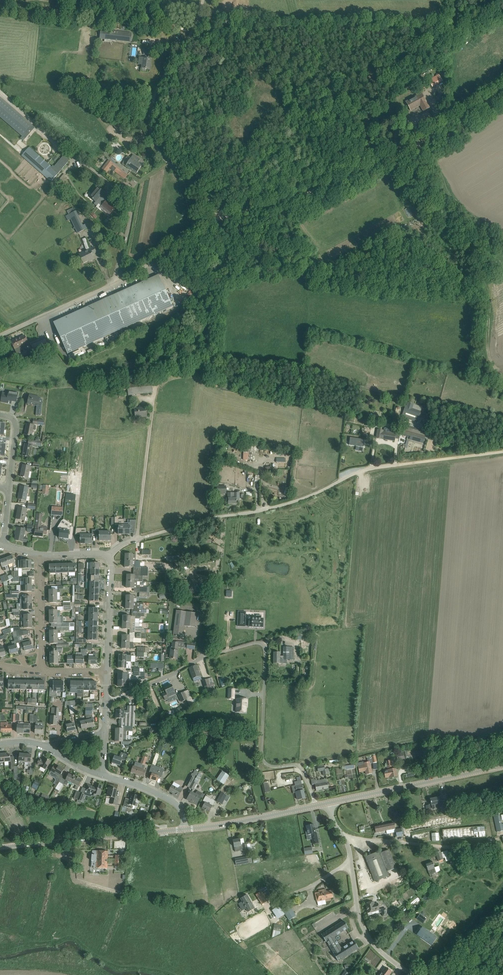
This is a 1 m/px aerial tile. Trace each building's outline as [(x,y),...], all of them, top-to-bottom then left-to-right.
[(127,33),(127,29),(114,27),(113,31),(101,29),(100,39),(131,43),(132,43),(133,36),(126,35),(127,33)] [(143,58),(142,68),(150,69),(151,59),(143,58)] [(421,92),(406,101),(411,110),(420,105),(423,111),(430,108),(421,92)] [(35,127),(0,97),(0,117),(23,136),(21,138),(24,141),(35,127)] [(64,156),(54,167),(53,166),(52,167),(0,121),(0,136),(51,181),(68,160),(64,156)] [(142,165),(140,164),(137,162),(140,159),(133,154),(126,166),(137,173),(142,165)] [(113,163),(109,160),(101,170),(105,173),(113,163)] [(110,167),(125,179),(128,175),(113,163),(110,167)] [(59,179),(63,183),(69,177),(64,174),(59,179)] [(97,205),(104,198),(101,196),(104,192),(98,187),(90,196),(96,202),(94,203),(97,205)] [(108,215),(116,208),(107,200),(106,200),(104,198),(97,205),(97,206),(96,207),(100,210),(102,209),(108,215)] [(87,224),(75,229),(77,233),(88,228),(87,224)] [(82,239),(86,250),(79,254),(84,263),(91,259),(91,260),(95,259),(93,254),(96,252),(94,247),(90,249),(86,238),(82,239)] [(159,275),(53,322),(68,354),(173,306),(159,275)] [(11,341),(15,348),(17,354),(22,352),(20,349),(23,347),(22,345),(28,343),(25,335),(11,341)] [(31,345),(35,353),(48,347),(45,339),(40,342),(41,343),(33,346),(33,345),(31,345)] [(3,393),(1,401),(2,401),(7,402),(11,403),(12,401),(17,402),(18,393),(9,391),(9,395),(3,393)] [(30,395),(28,404),(28,403),(37,405),(36,415),(41,416),(43,399),(40,399),(40,397),(30,395)] [(418,421),(423,406),(409,402),(404,417),(418,421)] [(147,417),(147,413),(146,407),(135,408),(135,411),(135,416),(142,416),(142,417),(147,417)] [(25,435),(32,436),(33,430),(36,430),(36,426),(34,425),(27,424),(25,435)] [(376,438),(381,439),(395,441),(396,433),(377,429),(376,438)] [(424,441),(425,437),(403,430),(402,435),(403,436),(405,437),(406,436),(424,441)] [(352,437),(352,444),(366,446),(366,438),(352,437)] [(23,455),(30,457),(31,454),(34,455),(35,449),(32,448),(33,445),(25,444),(23,455)] [(244,460),(253,460),(254,446),(254,444),(241,444),(240,447),(240,459),(244,459),(244,460)] [(21,477),(28,478),(31,466),(23,465),(21,477)] [(26,500),(29,501),(30,497),(27,496),(29,487),(21,486),(18,499),(21,499),(21,502),(25,503),(26,500)] [(239,493),(228,493),(228,504),(237,504),(237,500),(239,500),(239,493)] [(28,509),(23,508),(19,507),(16,519),(24,520),(25,517),(26,517),(28,509)] [(52,515),(63,516),(63,508),(52,507),(52,515)] [(36,518),(37,518),(35,536),(43,537),(43,533),(47,534),(48,527),(41,526),(43,514),(36,513),(36,518)] [(130,520),(130,523),(124,523),(124,534),(130,534),(130,528),(135,528),(136,520),(130,520)] [(60,530),(60,538),(66,538),(66,539),(70,539),(70,532),(73,532),(73,526),(68,526),(61,523),(58,528),(60,530)] [(26,529),(21,528),(17,527),(16,532),(17,532),(15,540),(27,542),(28,538),(24,538),(26,529)] [(6,558),(9,565),(12,563),(14,567),(16,566),(15,562),(12,556),(6,558)] [(9,565),(6,558),(0,560),(2,567),(3,567),(4,571),(7,570),(5,566),(9,565)] [(18,566),(19,569),(31,568),(31,560),(24,560),(24,561),(22,561),(22,560),(18,561),(18,566)] [(148,576),(148,572),(140,571),(140,576),(138,575),(135,575),(127,574),(127,581),(140,582),(142,582),(142,576),(148,576)] [(140,588),(140,592),(147,592),(148,587),(140,587),(140,582),(127,581),(127,588),(134,588),(140,588)] [(137,602),(126,602),(126,609),(133,609),(133,612),(139,612),(139,613),(147,613),(147,610),(147,609),(144,609),(144,603),(137,602)] [(176,610),(172,638),(183,640),(184,626),(195,627),(197,613),(187,611),(176,610)] [(239,611),(238,626),(245,626),(249,626),(249,627),(250,627),(254,627),(258,627),(263,628),(263,627),(263,619),(264,619),(263,619),(261,619),(261,615),(257,615),(257,619),(250,618),(249,618),(249,619),(250,619),(246,619),(246,612),(239,611)] [(147,613),(139,613),(138,615),(136,615),(136,616),(131,616),(123,615),(123,622),(139,623),(139,619),(140,619),(140,618),(140,616),(144,617),(144,615),(147,616),(147,613)] [(136,632),(144,633),(145,631),(144,629),(144,628),(143,627),(142,627),(141,627),(139,627),(139,623),(123,622),(123,629),(130,629),(136,629),(136,632)] [(136,636),(133,635),(130,635),(122,635),(122,642),(141,642),(142,633),(144,633),(136,632),(136,636)] [(33,649),(32,646),(30,639),(19,641),(19,645),(23,644),(24,651),(33,649)] [(18,652),(18,650),(16,645),(15,641),(12,642),(13,646),(9,647),(10,654),(18,652)] [(172,650),(171,650),(170,658),(177,659),(178,651),(177,651),(178,643),(173,642),(172,650)] [(280,656),(280,653),(274,652),(274,663),(283,663),(283,659),(294,659),(294,647),(283,647),(283,656),(280,656)] [(53,652),(50,652),(50,664),(58,664),(58,652),(55,652),(55,649),(53,649),(53,652)] [(84,664),(84,657),(84,655),(87,655),(87,651),(87,649),(81,649),(81,657),(76,657),(76,659),(76,664),(84,664)] [(93,657),(89,657),(89,664),(97,664),(97,657),(97,653),(94,653),(93,657)] [(189,668),(193,678),(194,681),(201,679),(197,665),(189,668)] [(214,687),(211,678),(203,681),(207,693),(215,690),(214,687)] [(129,682),(129,680),(118,680),(118,686),(122,687),(122,690),(127,690),(127,687),(129,687),(129,682)] [(64,681),(53,681),(53,688),(50,688),(49,696),(56,697),(56,691),(64,691),(64,681)] [(166,700),(176,695),(171,684),(164,688),(166,692),(163,694),(166,700)] [(188,690),(184,691),(178,694),(182,701),(186,699),(189,705),(194,702),(188,690)] [(238,703),(238,712),(246,712),(246,703),(247,703),(247,698),(236,698),(236,703),(238,703)] [(123,726),(135,727),(135,711),(135,706),(128,706),(128,711),(124,711),(124,710),(117,710),(116,718),(120,718),(119,726),(123,726)] [(54,716),(51,715),(50,725),(57,725),(57,721),(59,721),(59,716),(59,708),(52,707),(51,713),(54,713),(54,716)] [(86,715),(86,718),(88,727),(95,726),(93,719),(92,714),(92,708),(86,707),(86,715)] [(88,727),(86,718),(80,719),(81,722),(82,729),(88,727)] [(1,722),(1,726),(1,732),(12,732),(12,724),(8,724),(8,722),(1,722)] [(44,722),(40,722),(39,726),(36,726),(35,733),(43,734),(44,727),(44,722)] [(66,730),(67,730),(68,732),(68,733),(72,732),(72,731),(76,730),(74,723),(65,725),(66,730)] [(135,727),(123,726),(123,729),(116,728),(116,735),(126,735),(126,731),(129,731),(133,731),(133,727),(135,727)] [(129,735),(126,735),(116,735),(115,741),(124,742),(124,744),(130,744),(132,744),(132,740),(129,740),(129,735)] [(120,766),(121,763),(122,760),(126,761),(128,755),(121,753),(120,757),(115,756),(112,763),(120,766)] [(364,765),(358,766),(359,772),(365,770),(366,774),(372,773),(370,764),(377,762),(376,755),(374,756),(373,754),(367,756),(368,762),(364,763),(364,765)] [(40,759),(37,764),(40,766),(46,770),(51,761),(44,757),(42,760),(40,759)] [(388,770),(384,771),(385,778),(389,777),(390,778),(397,776),(395,768),(393,769),(391,760),(386,761),(387,767),(388,770)] [(143,770),(145,765),(142,764),(142,765),(135,763),(134,766),(134,767),(133,766),(131,772),(136,774),(136,775),(141,777),(141,775),(144,777),(146,771),(143,770)] [(149,773),(152,774),(150,779),(157,781),(159,777),(161,778),(163,773),(159,771),(160,768),(156,766),(152,764),(149,773)] [(64,769),(59,766),(57,768),(54,766),(51,771),(58,775),(56,778),(58,779),(55,784),(57,786),(60,782),(62,778),(60,776),(64,769)] [(223,770),(217,779),(224,784),(230,775),(223,770)] [(189,788),(194,778),(196,775),(192,773),(191,775),(190,775),(185,785),(186,786),(189,788)] [(69,774),(66,780),(64,784),(67,785),(69,781),(73,783),(76,776),(72,774),(71,775),(69,774)] [(76,776),(73,783),(76,785),(75,789),(78,790),(79,786),(82,780),(80,779),(80,778),(76,776)] [(315,784),(316,791),(329,788),(327,779),(317,781),(317,779),(314,780),(314,779),(311,779),(312,785),(315,784)] [(87,784),(85,791),(93,793),(92,795),(95,796),(96,794),(100,795),(102,790),(101,789),(102,785),(95,783),(94,786),(87,784)] [(302,784),(296,785),(292,786),(294,793),(296,793),(298,799),(305,798),(303,790),(303,788),(302,784)] [(174,795),(178,798),(183,788),(179,786),(178,789),(172,786),(169,791),(174,794),(174,795)] [(109,788),(107,796),(112,797),(110,804),(117,805),(119,797),(115,796),(117,790),(113,789),(114,788),(110,787),(110,788),(109,788)] [(197,805),(198,803),(201,797),(191,792),(187,799),(197,805)] [(221,792),(217,801),(222,804),(227,795),(221,792)] [(133,809),(134,806),(137,807),(137,806),(138,803),(139,800),(140,796),(142,797),(131,794),(130,799),(126,798),(123,806),(133,809)] [(209,812),(211,810),(213,806),(215,801),(215,800),(206,796),(203,801),(205,802),(202,808),(209,812)] [(430,799),(431,801),(432,805),(433,809),(435,808),(435,809),(443,807),(444,812),(449,810),(447,800),(442,801),(442,802),(440,803),(438,797),(430,799)] [(495,808),(497,816),(494,816),(497,832),(502,831),(500,815),(499,808),(495,808)] [(460,812),(402,823),(405,833),(440,826),(462,821),(460,812)] [(394,822),(375,826),(376,832),(395,828),(394,822)] [(310,825),(309,824),(307,824),(307,825),(307,826),(308,830),(306,831),(306,834),(308,834),(312,834),(314,844),(318,844),(319,843),(318,843),(316,832),(316,833),(314,824),(310,825)] [(444,840),(486,836),(485,825),(443,829),(444,840)] [(440,840),(439,832),(431,833),(432,841),(440,840)] [(235,852),(238,851),(248,849),(247,843),(242,844),(240,839),(233,840),(234,846),(235,852)] [(96,868),(107,869),(108,851),(93,850),(93,854),(92,854),(92,863),(96,863),(96,868)] [(365,857),(375,881),(388,876),(387,873),(397,869),(389,850),(380,853),(379,852),(365,857)] [(449,856),(447,850),(441,852),(441,851),(435,853),(438,861),(443,859),(443,858),(449,856)] [(116,855),(115,860),(115,866),(123,867),(124,856),(116,855)] [(426,864),(430,874),(440,870),(439,866),(435,868),(432,861),(425,863),(426,864)] [(266,888),(256,894),(262,904),(272,898),(266,888)] [(315,893),(317,901),(325,899),(326,902),(331,900),(331,898),(333,897),(332,890),(326,891),(326,889),(318,890),(319,892),(315,893)] [(247,894),(240,897),(248,912),(255,908),(247,894)] [(373,904),(372,902),(366,903),(368,913),(376,911),(375,910),(379,909),(378,903),(373,904)] [(290,906),(287,907),(283,910),(285,914),(289,920),(296,916),(290,906)] [(416,918),(423,923),(426,919),(419,914),(416,918)] [(333,953),(338,961),(358,948),(354,940),(341,948),(334,937),(348,928),(344,921),(321,935),(326,942),(327,941),(334,953),(333,953)] [(422,926),(416,934),(431,945),(437,937),(422,926)] [(407,957),(412,963),(413,964),(418,959),(412,953),(407,957)] [(392,971),(386,967),(381,972),(380,972),(378,974),(389,974),(392,971)]
